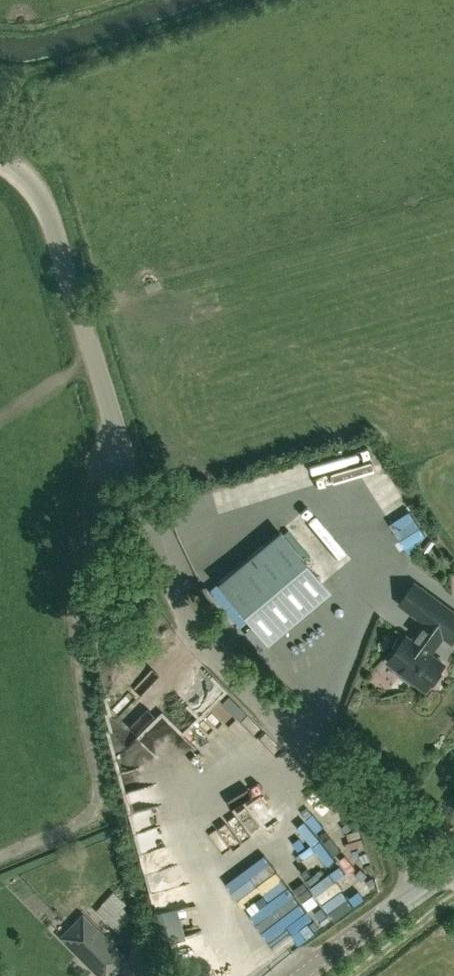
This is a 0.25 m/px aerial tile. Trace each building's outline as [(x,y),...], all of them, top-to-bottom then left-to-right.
[(312,484),(339,478),(334,455),(307,461),(312,484)] [(380,510),(417,548),(433,532),(396,494),(380,510)] [(304,515),(293,524),(330,570),(349,554),(315,511),(307,518),(304,515)] [(279,531),(218,582),(268,643),(330,592),(279,531)] [(435,686),(444,673),(442,668),(445,664),(431,654),(444,636),(453,642),(453,640),(453,612),(415,584),(401,604),(426,623),(413,641),(408,637),(390,662),(403,671),(401,674),(414,684),(416,681),(427,689),(430,685),(435,686)] [(202,745),(217,733),(208,723),(194,734),(202,745)] [(155,800),(158,800),(155,786),(131,792),(136,813),(132,814),(135,825),(160,819),(155,800)] [(263,817),(277,835),(288,827),(273,808),(263,817)] [(139,847),(174,842),(172,826),(137,831),(139,847)] [(142,854),(146,868),(171,859),(166,846),(142,854)] [(360,903),(376,891),(347,852),(331,864),(360,903)] [(241,877),(262,906),(282,892),(261,863),(241,877)] [(313,887),(323,879),(315,869),(305,876),(313,887)] [(117,892),(98,910),(117,930),(136,913),(117,892)] [(172,930),(202,921),(197,904),(167,914),(172,930)] [(308,938),(304,926),(303,926),(295,907),(273,915),(285,946),(308,938)] [(62,937),(102,975),(108,975),(125,959),(82,917),(62,937)]
